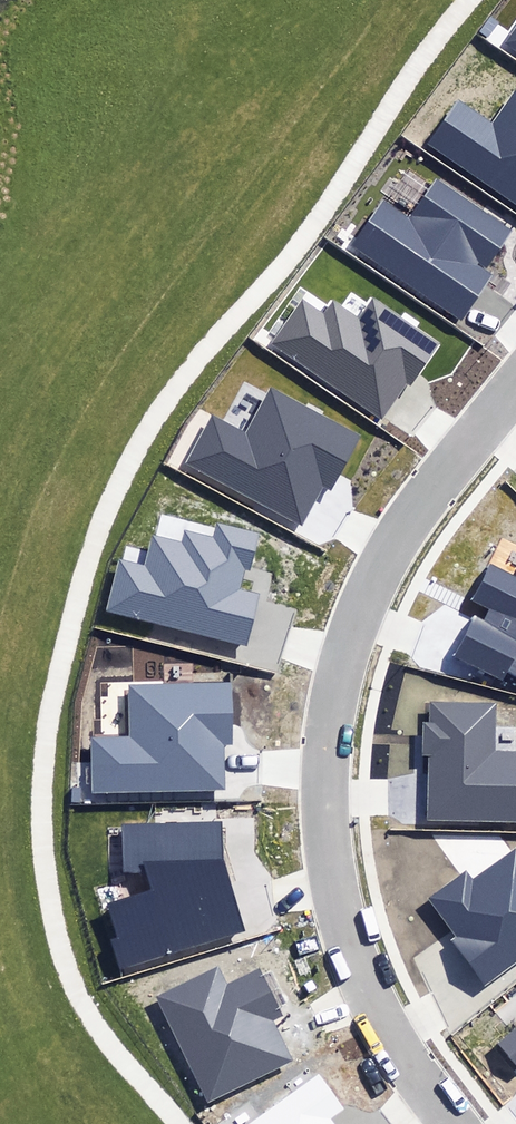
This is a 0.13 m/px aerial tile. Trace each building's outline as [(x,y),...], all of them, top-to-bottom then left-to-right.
[(508,43),(515,49),(515,32),(508,43)] [(458,99),(427,145),(515,204),(515,90),(514,88),(492,121),(458,99)] [(512,230),(434,177),(409,214),(385,198),(352,245),(461,319),(491,276),(477,266),(480,261),(487,266),(512,230)] [(325,314),(303,299),(273,342),(383,417),(406,383),(410,386),(439,344),(372,298),(358,319),(333,302),(325,314)] [(361,432),(272,386),(247,433),(212,415),(186,463),(302,524),(323,485),(331,489),(361,432)] [(260,534),(215,523),(212,536),(183,529),(180,541),(153,534),(145,566),(120,559),(107,609),(245,645),(258,596),(239,591),(245,569),(251,571),(260,534)] [(451,658),(504,684),(509,674),(515,678),(515,576),(491,564),(474,598),(492,607),(485,620),(473,615),(451,658)] [(231,683),(129,684),(130,738),(92,739),(93,791),(226,789),(225,745),(232,745),(231,683)] [(428,820),(515,822),(515,750),(496,750),(496,703),(431,701),(430,723),(422,723),(421,756),(429,756),(428,820)] [(121,873),(146,873),(151,890),(107,905),(118,938),(110,940),(117,972),(244,932),(223,860),(220,821),(121,824),(121,873)] [(483,986),(515,962),(515,849),(472,881),(465,872),(428,899),(457,937),(451,942),(483,986)] [(157,997),(208,1102),(294,1061),(274,1021),(283,1017),(260,968),(226,984),(218,968),(157,997)] [(496,1045),(515,1069),(515,1028),(496,1045)] [(330,1118),(342,1110),(317,1075),(249,1123),(334,1123),(330,1118)]
